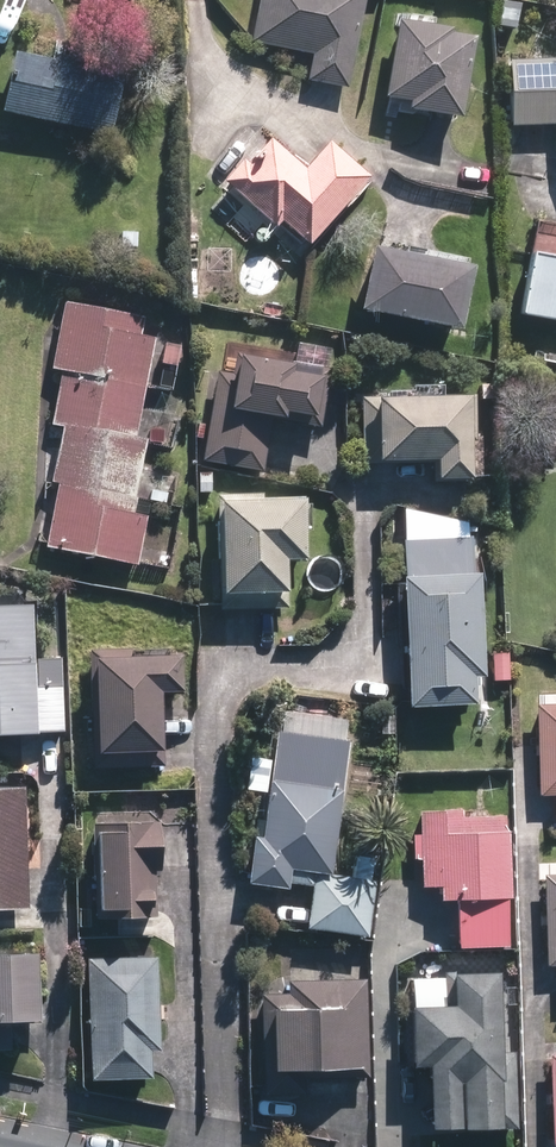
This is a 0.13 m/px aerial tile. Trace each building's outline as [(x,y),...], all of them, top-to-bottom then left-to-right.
[(246,46),(309,58),(304,83),(342,91),(360,0),(256,0),(246,46)] [(466,38),(391,23),(378,103),(400,107),(398,115),(449,124),(450,116),(466,38)] [(8,58),(0,96),(0,117),(107,138),(119,75),(51,61),(50,66),(8,58)] [(504,66),(507,130),(555,128),(555,64),(504,66)] [(296,175),(263,146),(242,170),(236,165),(218,186),(270,232),(275,226),(299,248),(358,183),(319,149),(296,175)] [(512,318),(555,327),(555,251),(547,249),(524,259),(512,318)] [(464,274),(364,254),(351,317),(451,337),(464,274)] [(140,319),(61,304),(47,374),(56,375),(46,428),(58,430),(47,486),(54,488),(41,553),(131,570),(141,520),(128,518),(143,442),(131,440),(151,341),(137,338),(140,319)] [(283,372),(229,363),(227,377),(213,374),(197,464),(257,474),(266,424),(274,425),(275,420),(303,425),(310,384),(282,379),(283,372)] [(469,398),(358,400),(359,446),(367,446),(368,467),(426,466),(427,486),(459,485),(459,445),(470,444),(469,398)] [(221,509),(210,509),(211,600),(276,599),(276,567),(295,567),(294,508),(293,501),(258,503),(255,498),(227,499),(221,509)] [(398,584),(391,585),(399,714),(465,710),(463,685),(474,684),(462,525),(394,509),(398,584)] [(0,611),(0,742),(33,740),(32,736),(60,735),(57,661),(29,662),(27,610),(0,611)] [(176,653),(82,656),(87,760),(153,757),(150,699),(171,698),(170,678),(177,678),(176,653)] [(531,709),(534,800),(550,799),(551,826),(555,826),(555,695),(540,696),(540,709),(531,709)] [(346,718),(276,709),(258,844),(248,843),(242,889),(281,894),(282,886),(307,890),(302,933),(361,941),(369,884),(324,878),(346,718)] [(0,792),(0,914),(25,913),(20,792),(0,792)] [(456,814),(414,815),(415,838),(407,838),(408,863),(416,863),(417,894),(433,893),(433,906),(449,906),(451,951),(504,950),(500,820),(456,821),(456,814)] [(153,826),(88,828),(91,920),(112,927),(152,918),(150,875),(154,874),(153,826)] [(538,864),(541,970),(555,970),(555,863),(538,864)] [(4,1052),(5,1029),(30,1027),(30,984),(33,984),(33,956),(30,956),(0,956),(0,1052),(4,1052)] [(154,960),(82,962),(85,1083),(147,1081),(146,1055),(157,1054),(154,960)] [(408,1013),(400,1013),(402,1072),(417,1071),(419,1136),(513,1134),(510,1055),(492,1056),(489,978),(407,980),(408,1013)] [(283,997),(257,997),(260,1099),(284,1098),(283,1084),(364,1081),(362,982),(283,984),(283,997)] [(545,1058),(548,1146),(555,1146),(555,1058),(545,1058)]
